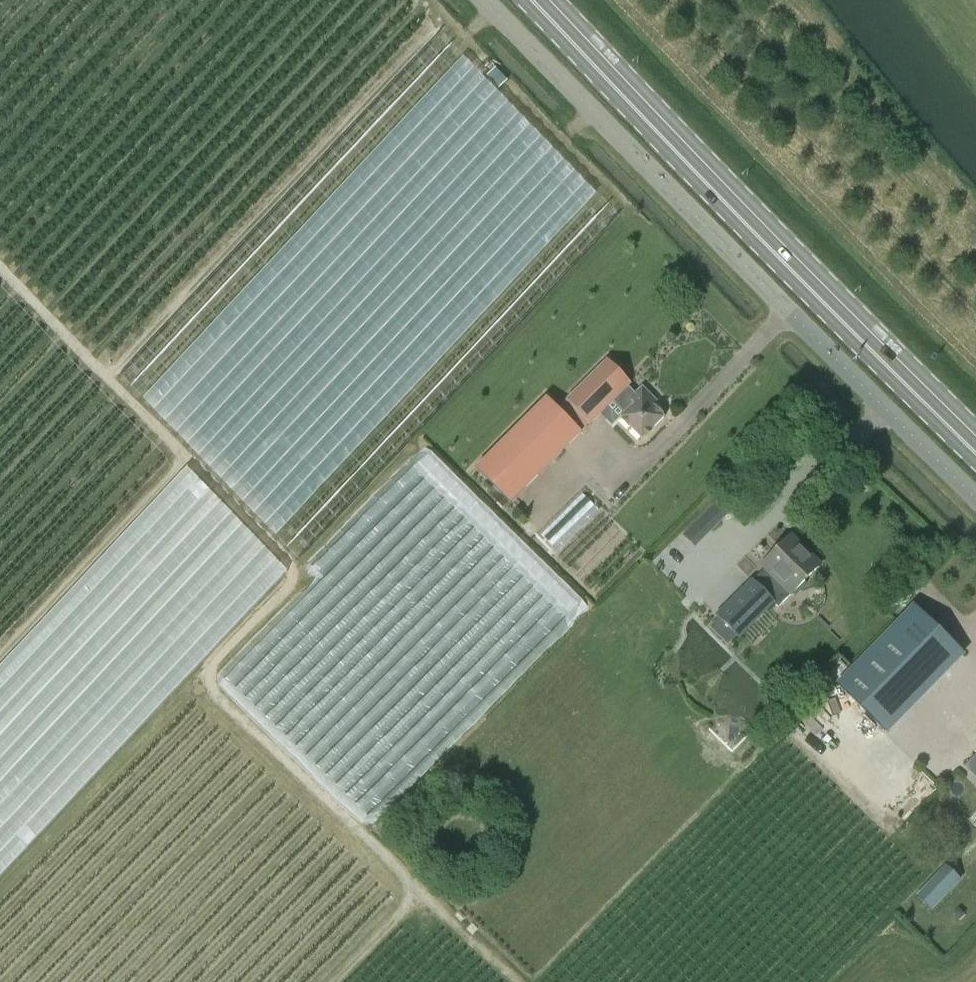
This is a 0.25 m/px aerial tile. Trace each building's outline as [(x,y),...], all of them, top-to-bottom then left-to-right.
[(499,89),(507,81),(495,68),(487,76),(499,89)] [(643,440),(645,438),(665,417),(650,402),(654,398),(643,386),(635,394),(627,386),(631,383),(608,360),(567,401),(590,424),(613,402),(624,413),(620,418),(643,440)] [(582,433),(548,399),(477,470),(511,504),(582,433)] [(777,583),(789,595),(821,565),(791,536),(760,566),(764,569),(753,580),(752,578),(715,615),(739,639),(776,602),(767,593),(777,583)] [(836,684),(887,734),(965,654),(914,605),(836,684)] [(408,788),(504,687),(445,631),(357,724),(370,736),(361,745),(371,755),(373,753),(383,762),(382,764),(408,788)] [(965,767),(975,776),(975,754),(965,767)] [(915,896),(931,912),(961,880),(945,865),(915,896)]
